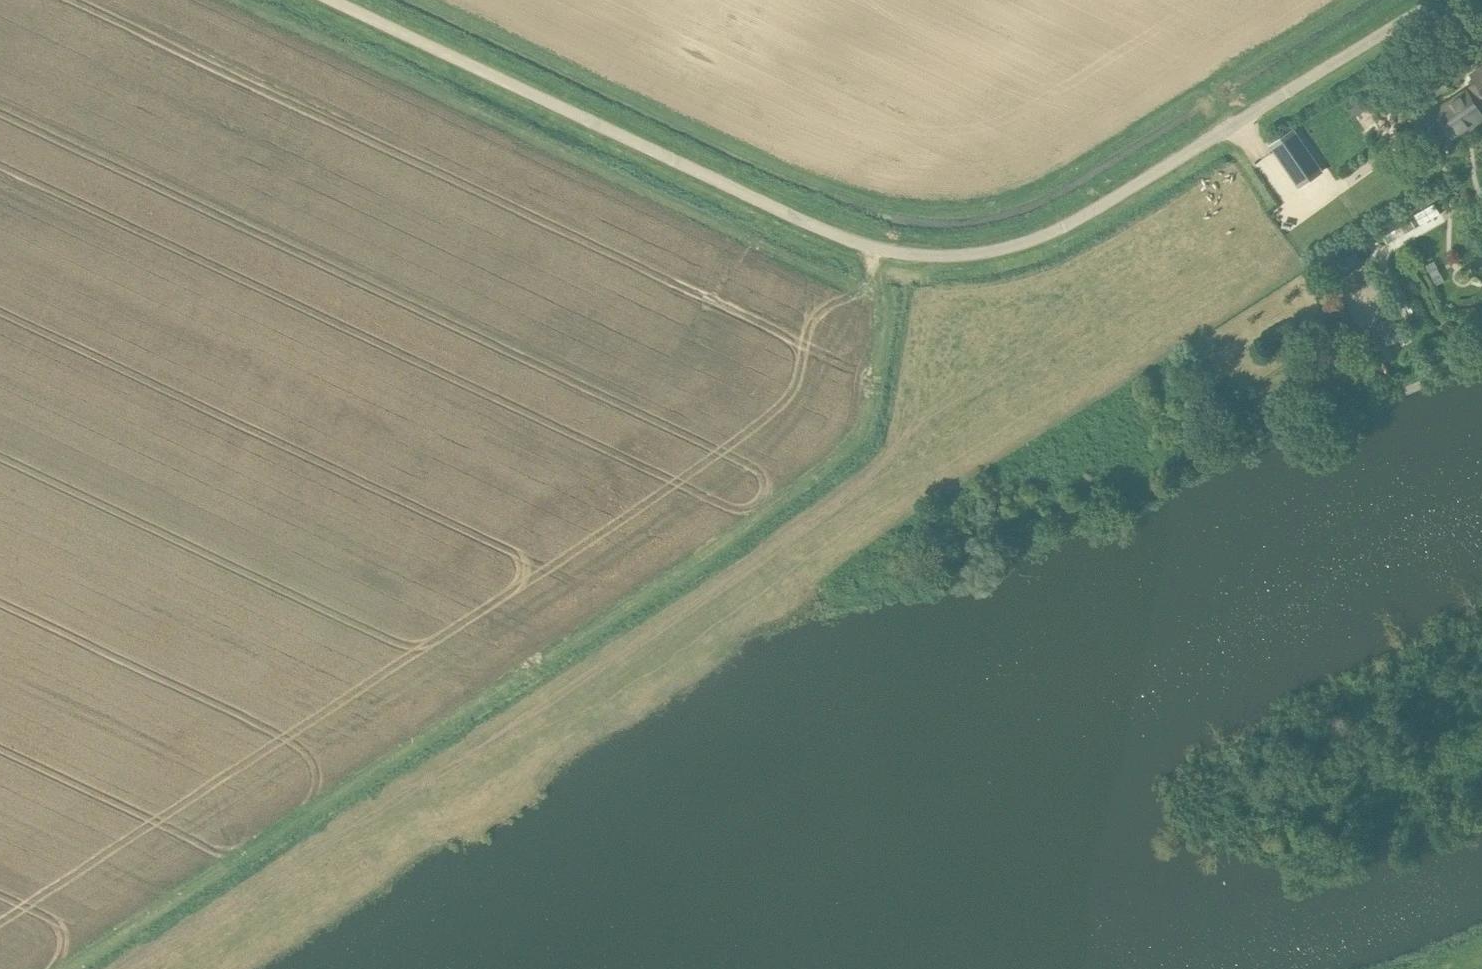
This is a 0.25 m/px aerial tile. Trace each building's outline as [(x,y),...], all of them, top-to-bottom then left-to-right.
[(1470,74),(1477,84),(1468,90),(1468,89),(1435,110),(1453,137),(1481,118),(1481,111),(1480,108),(1481,107),(1481,67),(1470,74)] [(1366,106),(1356,113),(1366,127),(1376,120),(1366,106)] [(1294,128),(1270,145),(1300,189),(1324,172),(1294,128)] [(1435,203),(1414,215),(1420,225),(1441,214),(1435,203)] [(1355,245),(1322,264),(1332,282),(1365,264),(1355,245)]
